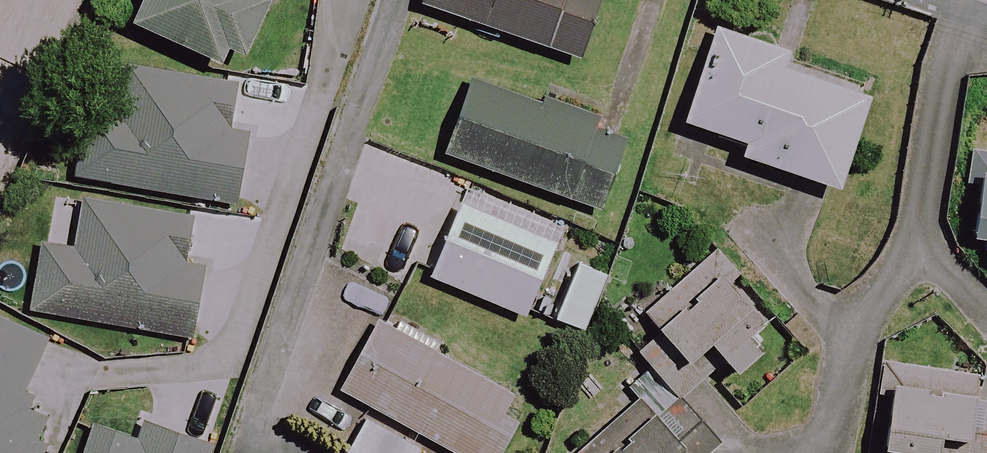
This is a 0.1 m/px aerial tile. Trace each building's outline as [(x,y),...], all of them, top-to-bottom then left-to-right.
[(62,0),(0,0),(0,132),(62,0)] [(134,25),(243,72),(273,3),(267,0),(145,0),(134,25)] [(423,4),(583,62),(606,0),(425,0),(423,4)] [(789,53),(719,29),(686,122),(748,144),(744,156),(841,190),(873,99),(784,68),(789,53)] [(237,86),(128,66),(118,122),(91,117),(80,177),(238,205),(251,136),(229,132),(237,86)] [(599,124),(476,80),(448,156),(598,210),(625,134),(599,124)] [(969,235),(986,239),(986,159),(969,235)] [(190,217),(87,199),(78,252),(45,247),(34,310),(196,339),(208,271),(181,266),(190,217)] [(778,343),(711,260),(647,311),(689,363),(713,344),(738,375),(778,343)] [(51,448),(37,441),(46,422),(29,413),(35,401),(23,395),(50,337),(0,314),(0,452),(49,452),(51,448)] [(383,323),(344,393),(454,452),(500,452),(528,402),(383,323)] [(979,424),(984,374),(895,366),(887,452),(986,452),(986,424),(979,424)] [(642,391),(578,452),(703,452),(642,391)] [(144,425),(139,441),(95,428),(87,452),(211,452),(213,446),(144,425)]
